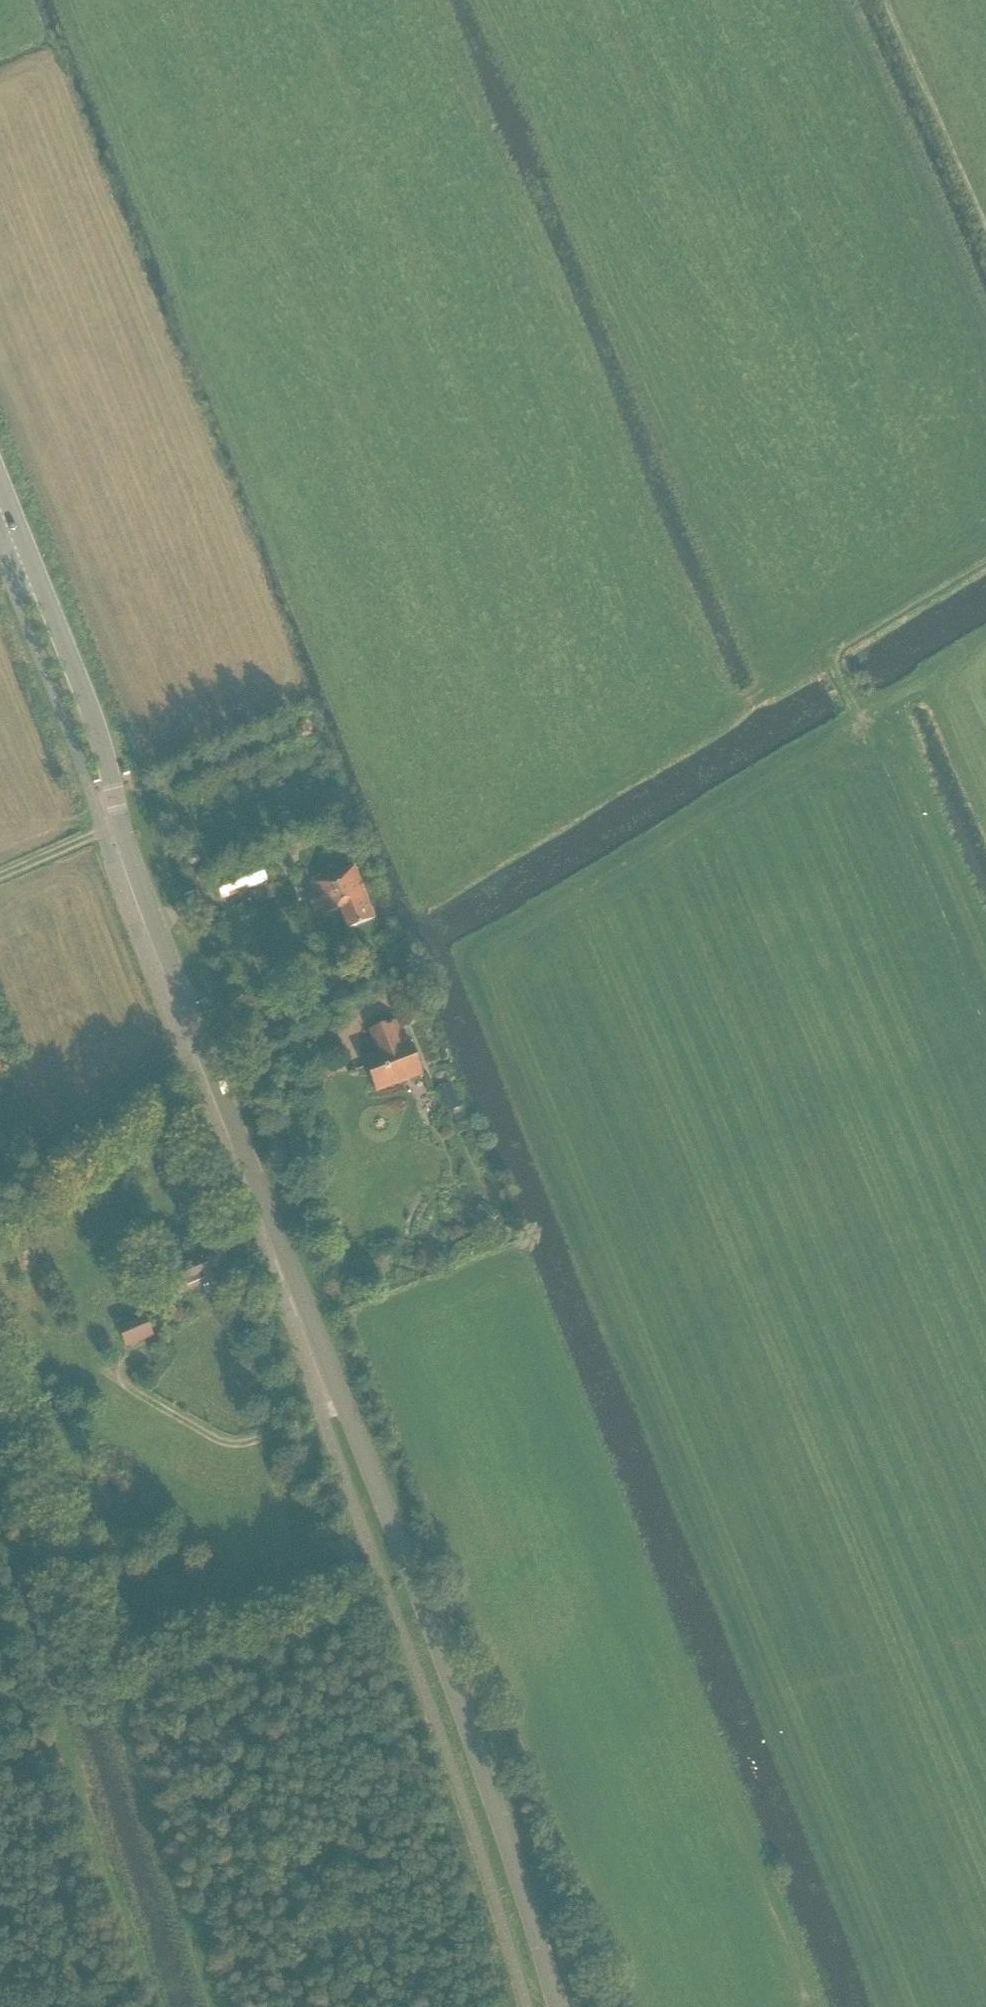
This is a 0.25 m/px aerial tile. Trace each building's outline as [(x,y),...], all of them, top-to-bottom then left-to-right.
[(220,900),(271,878),(263,859),(212,882),(220,900)] [(324,908),(325,912),(340,906),(348,928),(375,918),(355,868),(314,884),(318,893),(309,896),(314,911),(324,908)] [(376,1092),(423,1074),(410,1040),(403,1043),(395,1024),(376,1031),(380,1041),(375,1043),(379,1052),(363,1058),(376,1092)] [(219,1245),(169,1266),(180,1293),(211,1280),(207,1270),(226,1262),(219,1245)] [(130,1345),(154,1334),(146,1316),(122,1327),(130,1345)]
